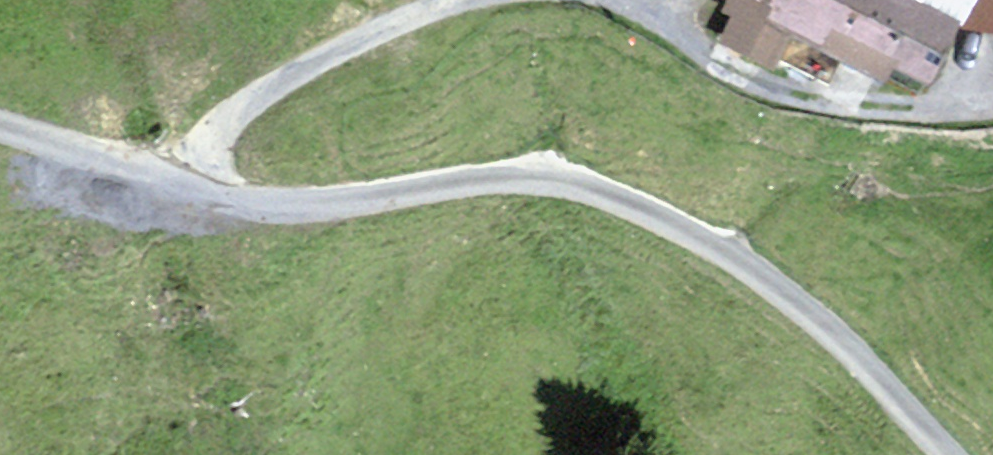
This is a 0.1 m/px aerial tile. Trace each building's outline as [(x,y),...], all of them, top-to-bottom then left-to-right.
[(912,0),(787,0),(778,16),(938,109),(979,39),(912,0)]
